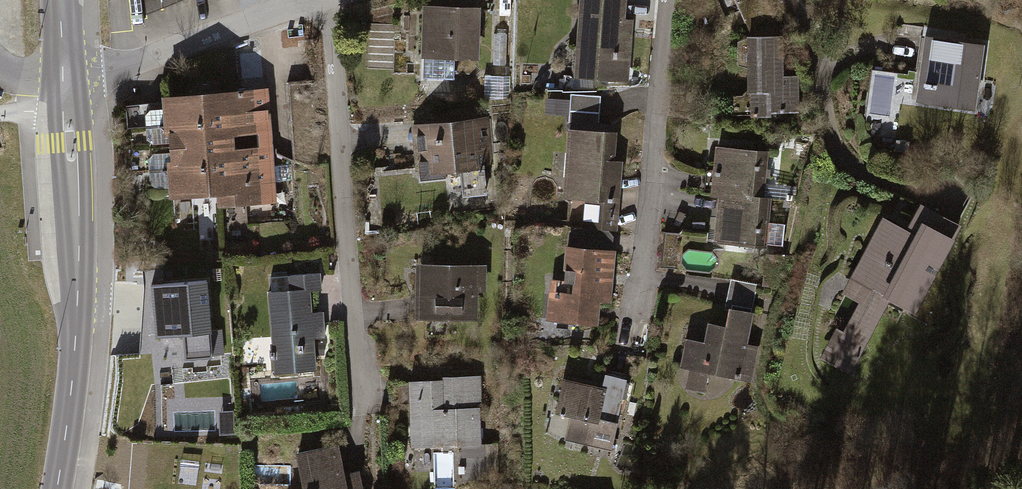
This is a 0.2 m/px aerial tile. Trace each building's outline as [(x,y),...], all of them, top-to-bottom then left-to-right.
[(146,9),(162,8),(161,3),(161,0),(145,0),(146,9)] [(579,50),(597,51),(595,78),(625,81),(629,20),(621,19),(623,0),(583,0),(579,50)] [(777,26),(773,27),(761,0),(737,0),(751,37),(737,41),(738,65),(753,70),(752,98),(733,98),(734,112),(751,112),(752,116),(770,116),(770,111),(783,111),(783,109),(797,110),(797,94),(794,94),(794,77),(783,77),(783,37),(777,26)] [(477,8),(425,7),(423,78),(453,78),(454,72),(466,73),(476,65),(477,8)] [(505,65),(506,34),(494,34),(493,64),(505,65)] [(982,45),(925,37),(916,100),(974,108),(982,45)] [(510,76),(485,78),(485,100),(509,98),(510,76)] [(269,129),(266,88),(237,90),(240,131),(269,129)] [(600,96),(571,94),(569,125),(598,127),(600,96)] [(230,121),(228,98),(126,105),(127,128),(230,121)] [(488,120),(412,126),(416,171),(420,170),(420,179),(445,177),(444,168),(461,167),(463,195),(485,194),(483,165),(492,164),(488,120)] [(231,143),(230,121),(127,128),(129,150),(231,143)] [(614,134),(574,131),(568,196),(571,196),(569,225),(614,229),(619,168),(611,168),(614,134)] [(232,151),(231,143),(129,150),(130,172),(233,165),(232,151)] [(713,194),(720,194),(761,199),(766,152),(718,147),(713,194)] [(235,188),(235,201),(274,198),(272,181),(292,180),(291,164),(271,165),(270,148),(232,151),(233,165),(235,188)] [(235,188),(233,165),(130,172),(132,195),(144,194),(144,189),(174,187),(174,192),(235,188)] [(720,194),(715,241),(764,246),(764,243),(783,245),(785,223),(767,222),(769,199),(761,199),(720,194)] [(958,225),(923,205),(909,232),(885,219),(854,276),(855,277),(846,293),(847,293),(862,301),(846,333),(861,341),(883,292),(894,297),(892,300),(908,309),(910,306),(914,308),(958,225)] [(612,251),(569,247),(564,295),(560,295),(560,292),(556,291),(556,294),(551,294),(549,319),(596,324),(598,303),(602,301),(607,301),(609,283),(604,283),(605,274),(610,274),(612,251)] [(474,266),(436,266),(436,274),(420,274),(419,316),(473,317),(474,266)] [(319,273),(275,276),(276,291),(271,291),(275,351),(274,351),(275,372),(314,370),(312,338),(324,337),(323,320),(311,321),(309,290),(320,290),(319,273)] [(207,280),(152,285),(153,298),(147,298),(151,353),(184,350),(184,359),(212,356),(212,355),(223,354),(221,329),(211,330),(207,280)] [(757,285),(730,280),(724,309),(731,311),(731,309),(751,313),(757,285)] [(687,339),(682,366),(738,377),(740,368),(751,370),(756,347),(745,345),(751,313),(731,309),(731,311),(727,327),(710,324),(706,343),(687,339)] [(557,412),(572,415),(567,437),(592,443),(594,437),(612,441),(625,380),(606,375),(603,389),(564,380),(557,412)] [(444,380),(411,381),(412,428),(433,428),(433,444),(461,444),(462,465),(459,465),(459,472),(462,472),(462,480),(481,479),(478,409),(481,408),(480,377),(452,377),(452,388),(444,389),(444,380)] [(233,423),(221,423),(221,434),(233,434),(233,423)] [(304,453),(308,471),(302,473),(305,488),(361,488),(357,472),(343,475),(337,446),(304,453)]
